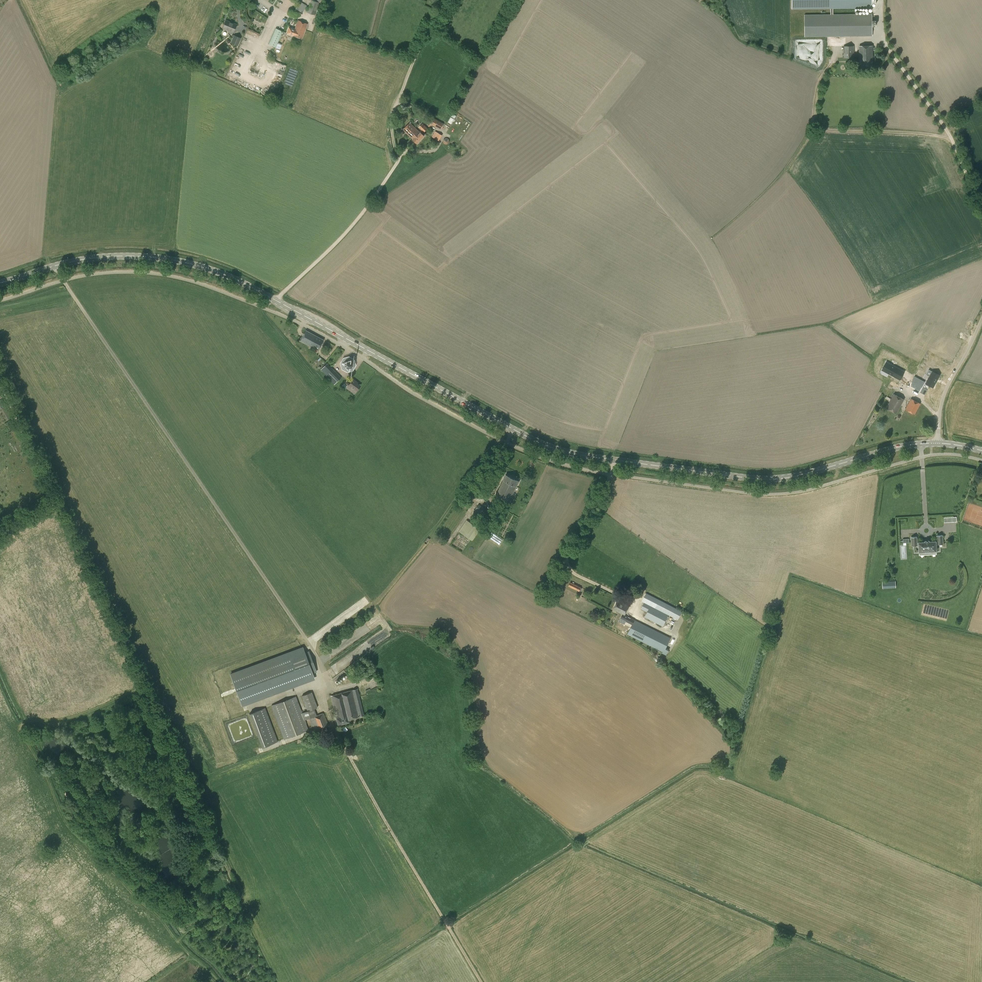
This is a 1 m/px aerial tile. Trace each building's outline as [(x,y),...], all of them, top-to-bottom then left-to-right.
[(311,0),(307,12),(315,15),(319,3),(311,0)] [(833,14),(833,8),(872,8),(872,3),(876,3),(876,0),(792,0),(792,9),(830,9),(831,14),(833,14)] [(306,7),(299,3),(294,12),(301,16),(306,7)] [(833,14),(830,14),(804,15),(805,36),(843,36),(872,36),(872,25),(875,25),(875,21),(872,21),(872,14),(843,14),(833,14)] [(287,33),(302,39),(307,24),(298,20),(294,30),(289,28),(287,33)] [(229,22),(225,21),(222,29),(233,33),(236,25),(232,23),(232,24),(229,23),(229,22)] [(275,47),(283,31),(276,28),(268,44),(275,47)] [(241,39),(234,36),(231,43),(238,46),(241,39)] [(854,46),(843,46),(843,47),(843,58),(854,58),(854,46)] [(859,46),(859,67),(872,67),(872,46),(859,46)] [(443,123),(433,118),(430,123),(440,129),(443,123)] [(416,143),(424,136),(422,134),(428,128),(423,123),(419,127),(422,130),(419,132),(410,123),(403,129),(413,139),(416,143)] [(300,340),(318,350),(323,340),(305,330),(300,340)] [(355,365),(352,355),(341,359),(342,361),(340,362),(343,372),(353,369),(352,366),(355,365)] [(340,377),(326,363),(320,369),(325,373),(324,374),(334,383),(340,377)] [(904,375),(905,372),(890,364),(886,372),(896,378),(899,373),(904,375)] [(925,383),(933,387),(939,374),(932,370),(925,383)] [(920,381),(914,377),(911,382),(917,385),(920,381)] [(346,382),(345,384),(347,386),(346,388),(354,394),(361,386),(356,382),(356,381),(353,379),(349,384),(346,382)] [(896,413),(904,399),(894,394),(886,408),(896,413)] [(920,403),(911,398),(905,409),(914,414),(920,403)] [(519,481),(506,475),(496,496),(509,502),(519,481)] [(491,513),(479,504),(474,511),(487,519),(491,513)] [(474,525),(467,520),(459,531),(467,536),(474,525)] [(936,551),(936,545),(936,544),(937,544),(943,544),(942,535),(937,535),(937,542),(936,542),(935,541),(929,542),(929,541),(925,541),(925,542),(918,542),(918,543),(917,543),(916,537),(911,537),(911,546),(917,545),(918,545),(919,551),(919,552),(925,552),(925,553),(931,552),(930,551),(936,551)] [(570,581),(568,585),(578,590),(580,587),(570,581)] [(640,609),(647,612),(645,616),(663,625),(669,614),(678,619),(682,612),(645,593),(642,600),(644,601),(640,609)] [(618,600),(613,609),(623,614),(624,615),(629,606),(618,600)] [(620,618),(632,624),(634,620),(624,615),(622,614),(620,618)] [(670,639),(634,620),(632,624),(627,634),(664,652),(670,639)] [(242,705),(314,678),(312,673),(316,672),(309,651),(305,653),(303,648),(230,674),(242,705)] [(338,725),(349,722),(348,720),(364,715),(357,689),(330,696),(338,725)] [(310,718),(314,728),(328,723),(324,713),(316,716),(314,708),(317,707),(311,692),(302,695),(307,710),(302,713),(296,696),(272,705),(284,739),(308,730),(304,720),(310,718)] [(277,741),(265,708),(249,713),(261,747),(277,741)]
